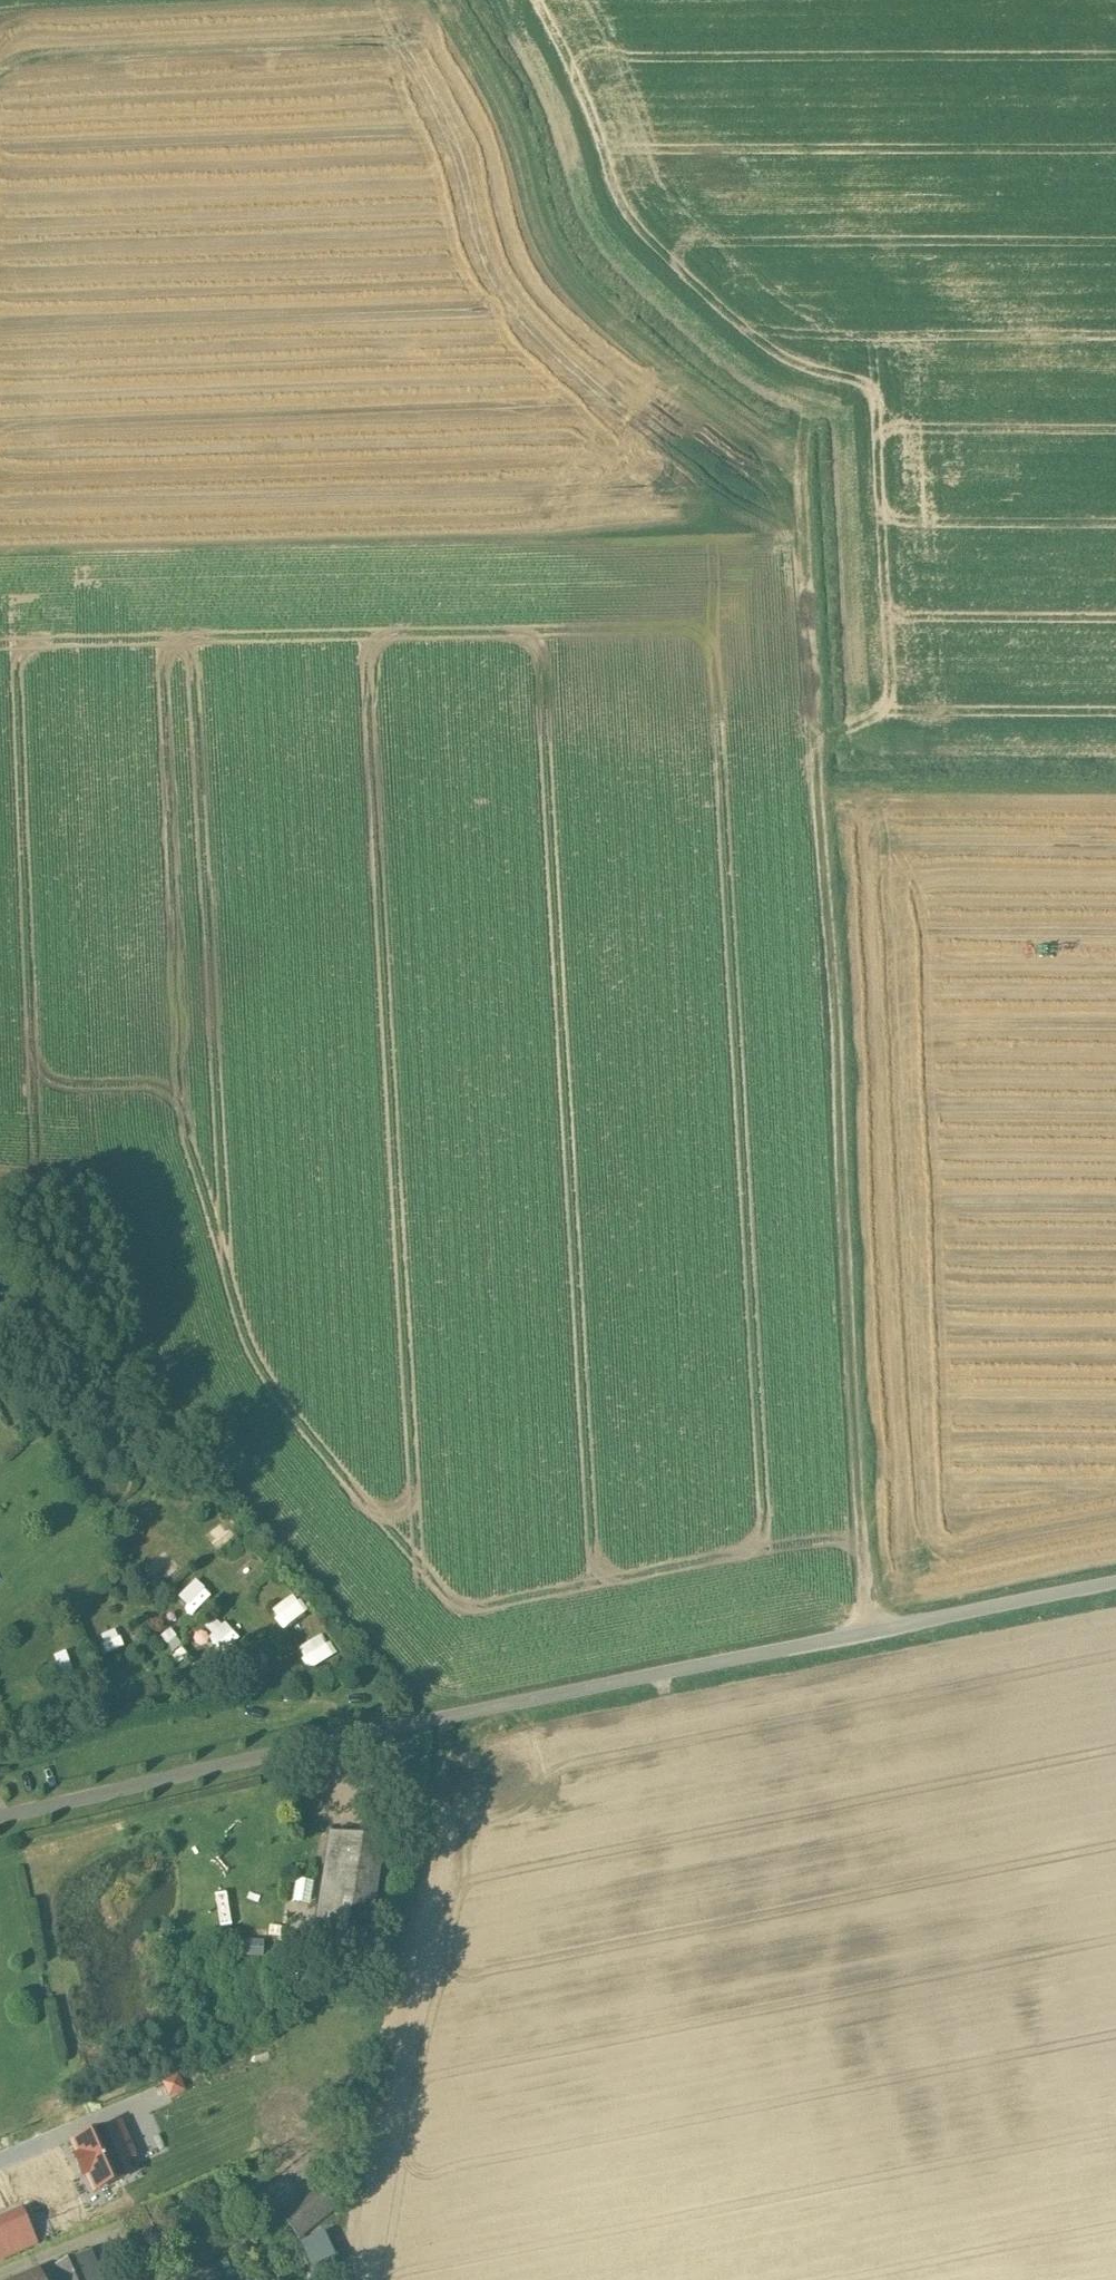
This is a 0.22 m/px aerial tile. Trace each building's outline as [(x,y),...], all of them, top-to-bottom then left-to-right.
[(218,1550),(240,1531),(231,1521),(209,1540),(218,1550)] [(206,1585),(186,1604),(194,1612),(213,1593),(206,1585)] [(297,1590),(273,1608),(286,1626),(310,1608),(297,1590)] [(225,1651),(243,1635),(227,1618),(210,1635),(225,1651)] [(118,1625),(104,1629),(110,1648),(124,1644),(118,1625)] [(311,1668),(339,1651),(325,1629),(298,1646),(311,1668)] [(250,1678),(274,1667),(265,1647),(241,1658),(250,1678)] [(337,1876),(326,1949),(364,1954),(382,1840),(331,1832),(331,1834),(338,1835),(332,1875),(337,1876)] [(267,1938),(237,1937),(236,1954),(267,1955),(267,1938)] [(70,2194),(52,2153),(18,2168),(35,2208),(70,2194)] [(15,2217),(0,2182),(0,2224),(15,2217)] [(321,2187),(284,2213),(301,2236),(337,2211),(321,2187)] [(57,2264),(64,2279),(102,2279),(89,2251),(57,2264)] [(17,2279),(40,2279),(37,2272),(17,2279)]
